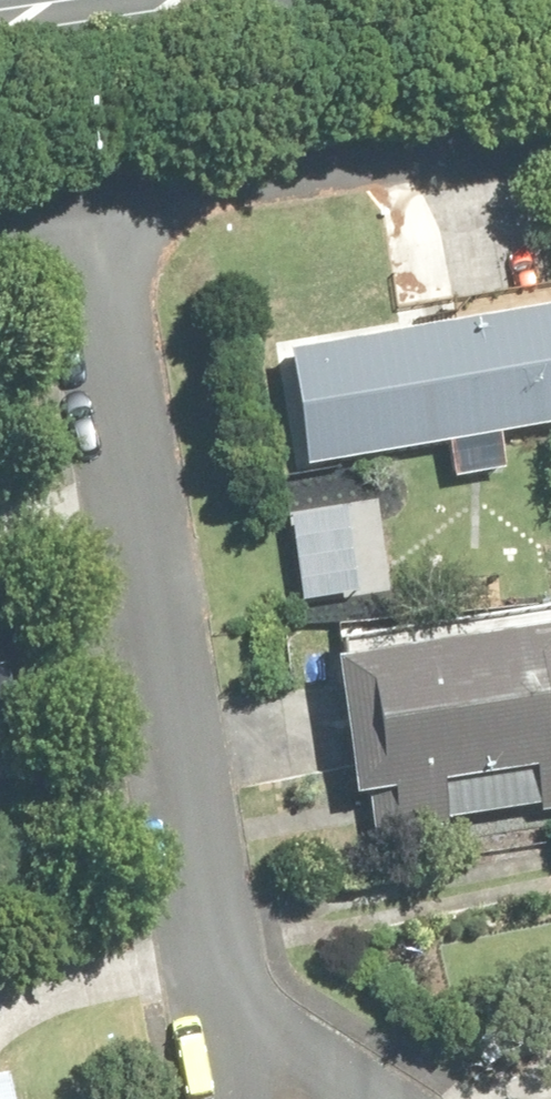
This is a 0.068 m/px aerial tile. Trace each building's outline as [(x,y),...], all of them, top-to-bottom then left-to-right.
[(309,464),(453,443),(459,483),(511,475),(506,435),(550,428),(550,314),(293,352),(309,464)] [(378,833),(550,808),(550,623),(339,651),(358,798),(373,796),(378,833)] [(20,731),(0,630),(0,735),(20,731)] [(17,1081),(0,1084),(0,1098),(20,1098),(17,1081)]
